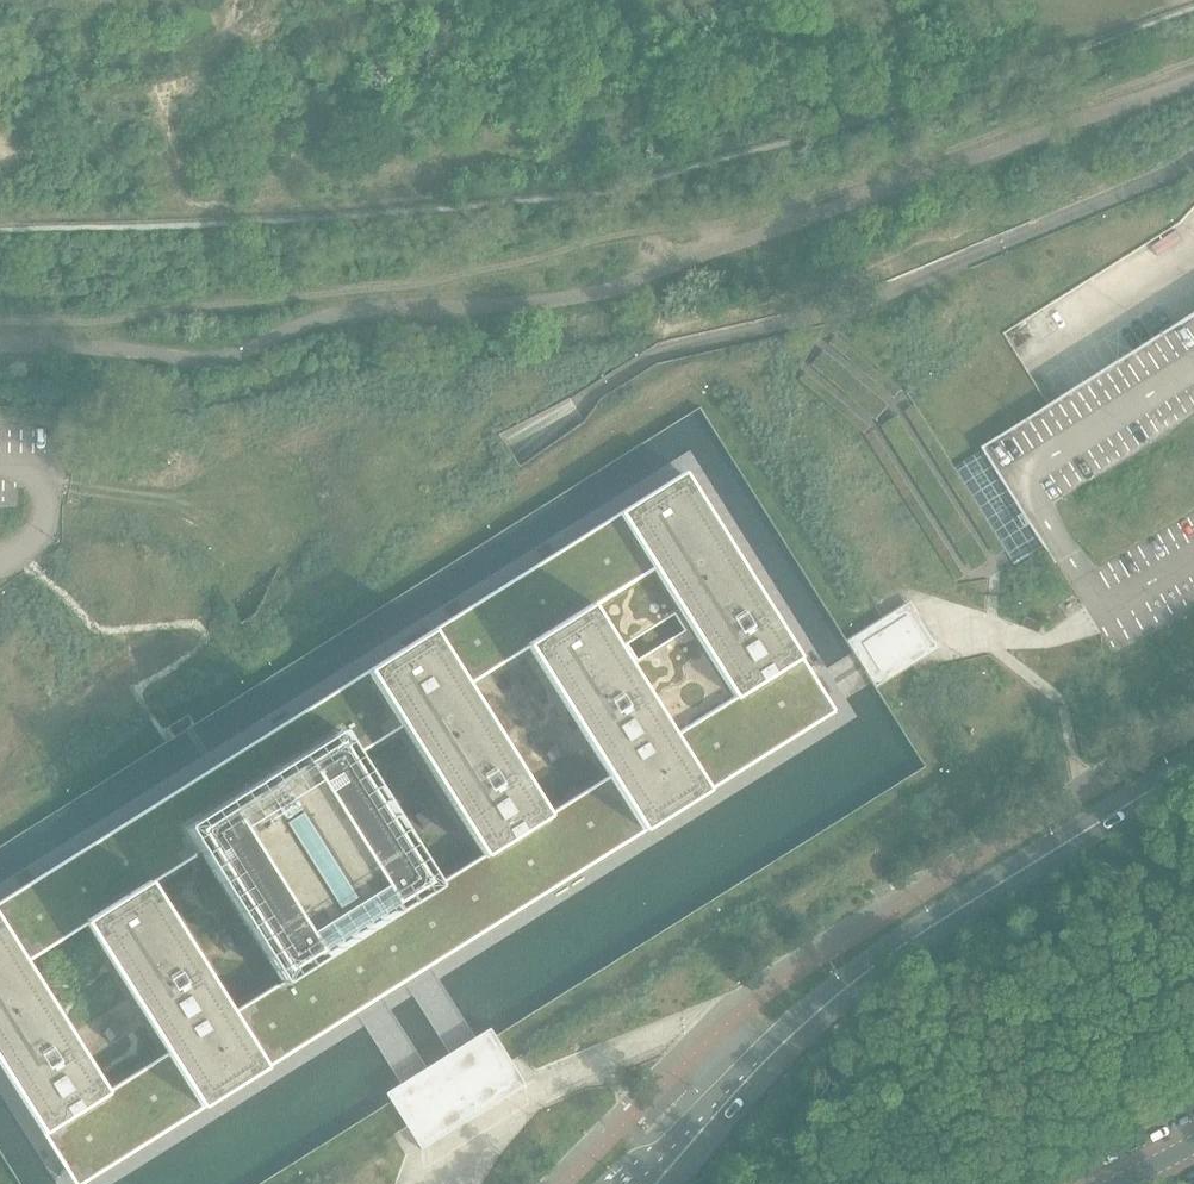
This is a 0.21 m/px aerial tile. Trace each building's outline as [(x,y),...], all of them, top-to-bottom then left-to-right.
[(1193,508),(1193,315),(1049,406),(1025,368),(1003,333),(908,393),(955,467),(983,449),(1056,564),(1069,556),(1081,578),(1193,508)] [(834,700),(821,678),(802,650),(686,466),(622,507),(433,626),(366,667),(0,901),(0,1066),(41,1132),(70,1177),(74,1183),(83,1183),(205,1108),(271,1068),(358,1014),(402,1083),(426,1067),(382,998),(405,983),(450,1052),(474,1037),(431,967),(646,831),(720,785),(835,712),(834,700)] [(928,630),(909,601),(846,640),(854,653),(872,683),(878,692),(942,652),(928,630)] [(420,1144),(523,1078),(513,1062),(496,1035),(490,1026),(474,1037),(450,1052),(426,1067),(402,1083),(387,1092),(392,1101),(408,1126),(420,1144)] [(494,1168),(486,1182),(489,1183),(499,1183),(505,1174),(494,1168)]
